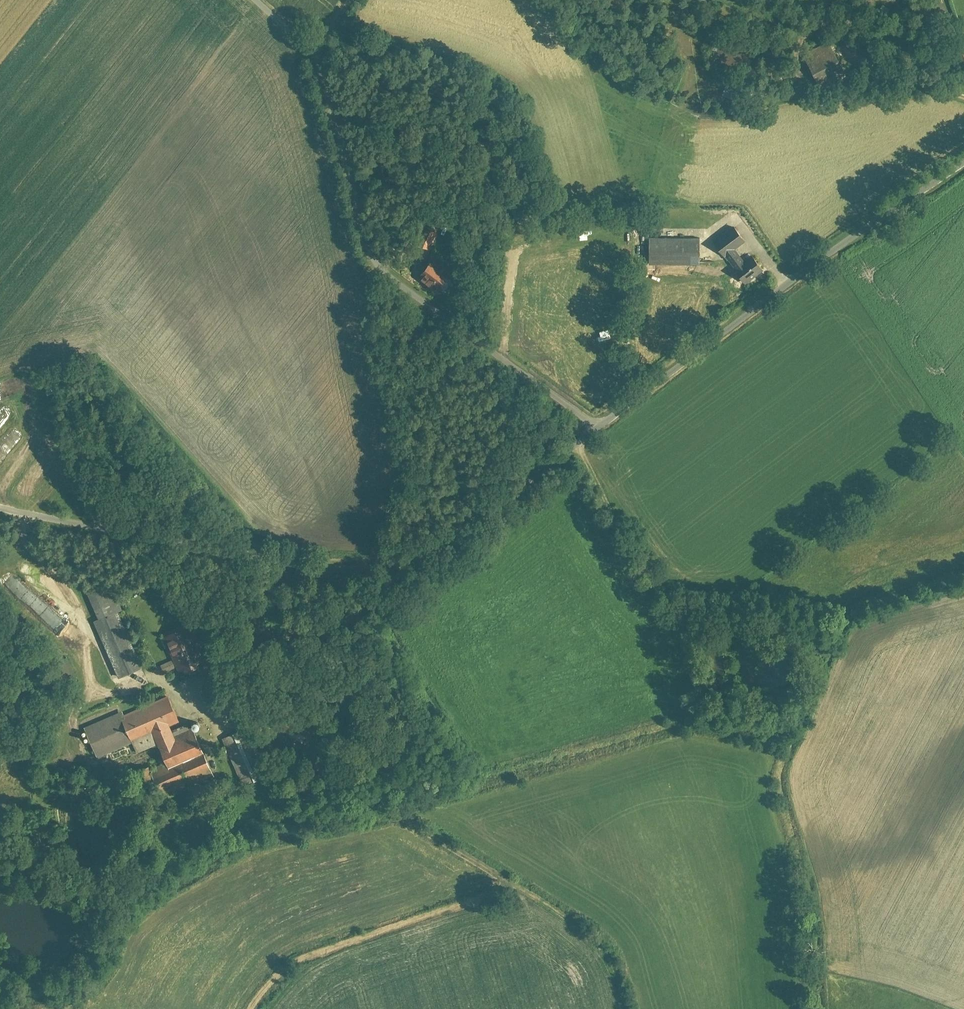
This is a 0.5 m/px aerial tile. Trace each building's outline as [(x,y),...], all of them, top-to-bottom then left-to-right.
[(803,61),(814,85),(841,72),(829,48),(803,61)] [(712,243),(724,258),(728,254),(738,267),(733,272),(746,288),(767,271),(754,254),(746,261),(736,249),(745,242),(732,226),(712,243)] [(648,265),(701,264),(700,236),(648,236),(648,265)] [(431,259),(418,277),(438,292),(451,274),(431,259)] [(31,556),(15,570),(62,628),(79,614),(31,556)] [(108,586),(83,595),(114,677),(139,668),(108,586)] [(186,629),(163,636),(178,681),(201,673),(186,629)] [(83,728),(95,757),(153,734),(159,748),(156,749),(173,792),(212,776),(194,733),(173,741),(168,728),(181,723),(169,694),(83,728)] [(250,728),(235,734),(251,780),(267,775),(250,728)] [(71,795),(72,806),(89,805),(88,793),(71,795)]
